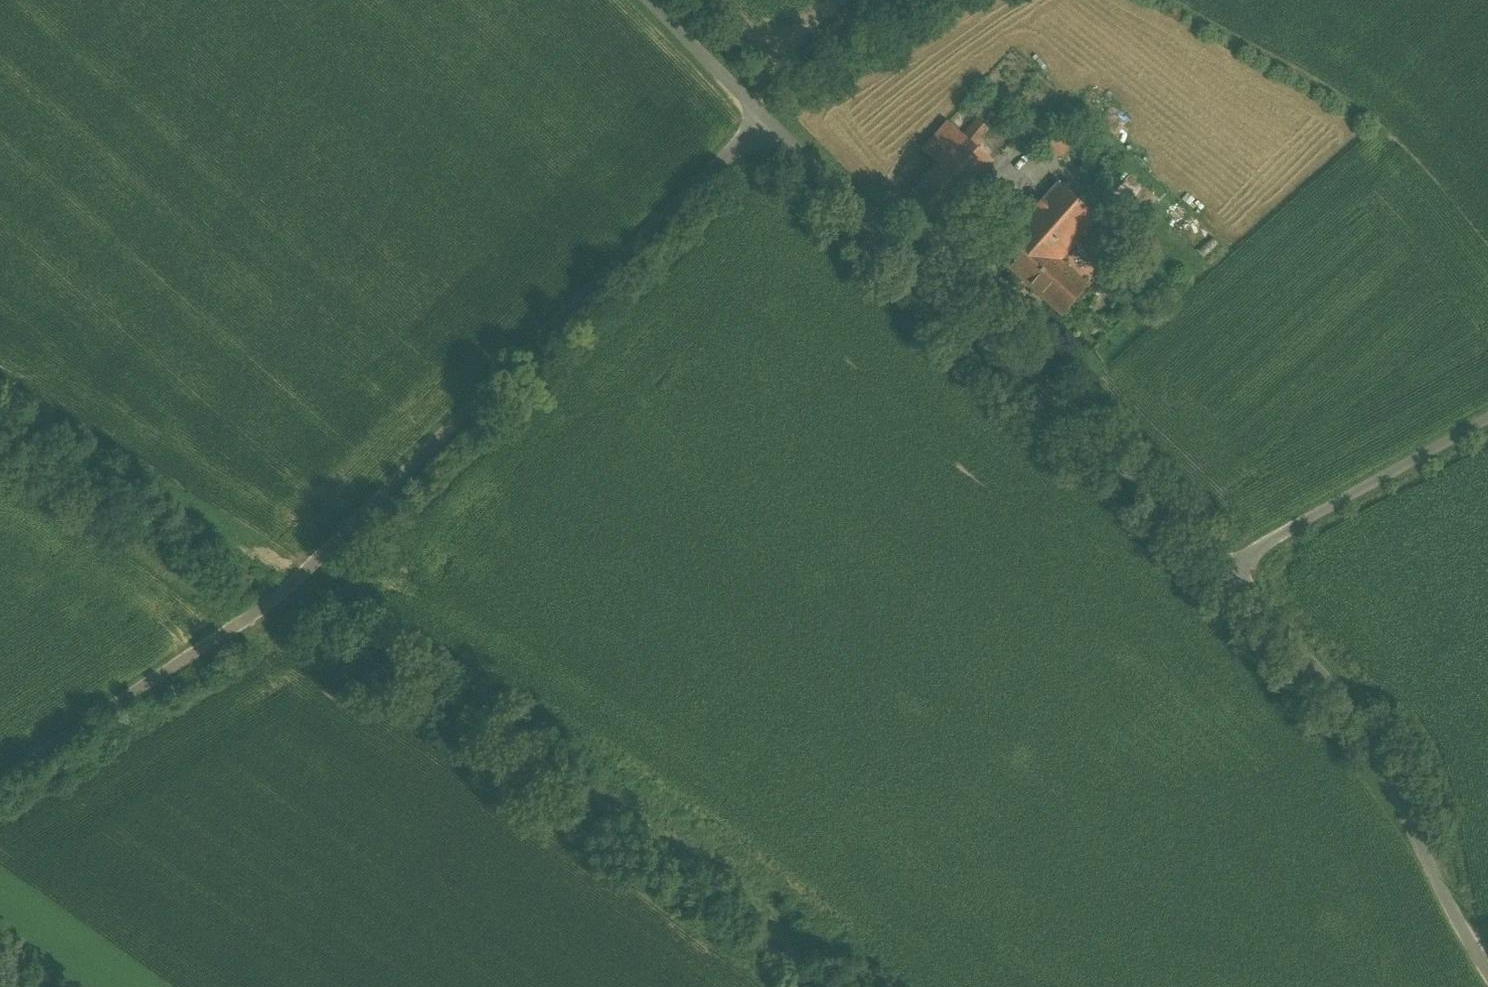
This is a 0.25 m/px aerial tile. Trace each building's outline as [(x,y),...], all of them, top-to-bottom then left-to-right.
[(978,121),(964,137),(976,147),(990,131),(978,121)] [(964,137),(909,199),(938,224),(993,162),(976,147),(964,137)] [(1058,184),(994,257),(1014,274),(1040,244),(1060,262),(1098,219),(1058,184)] [(1060,262),(1040,244),(1014,274),(1062,318),(1089,288),(1060,262)]
